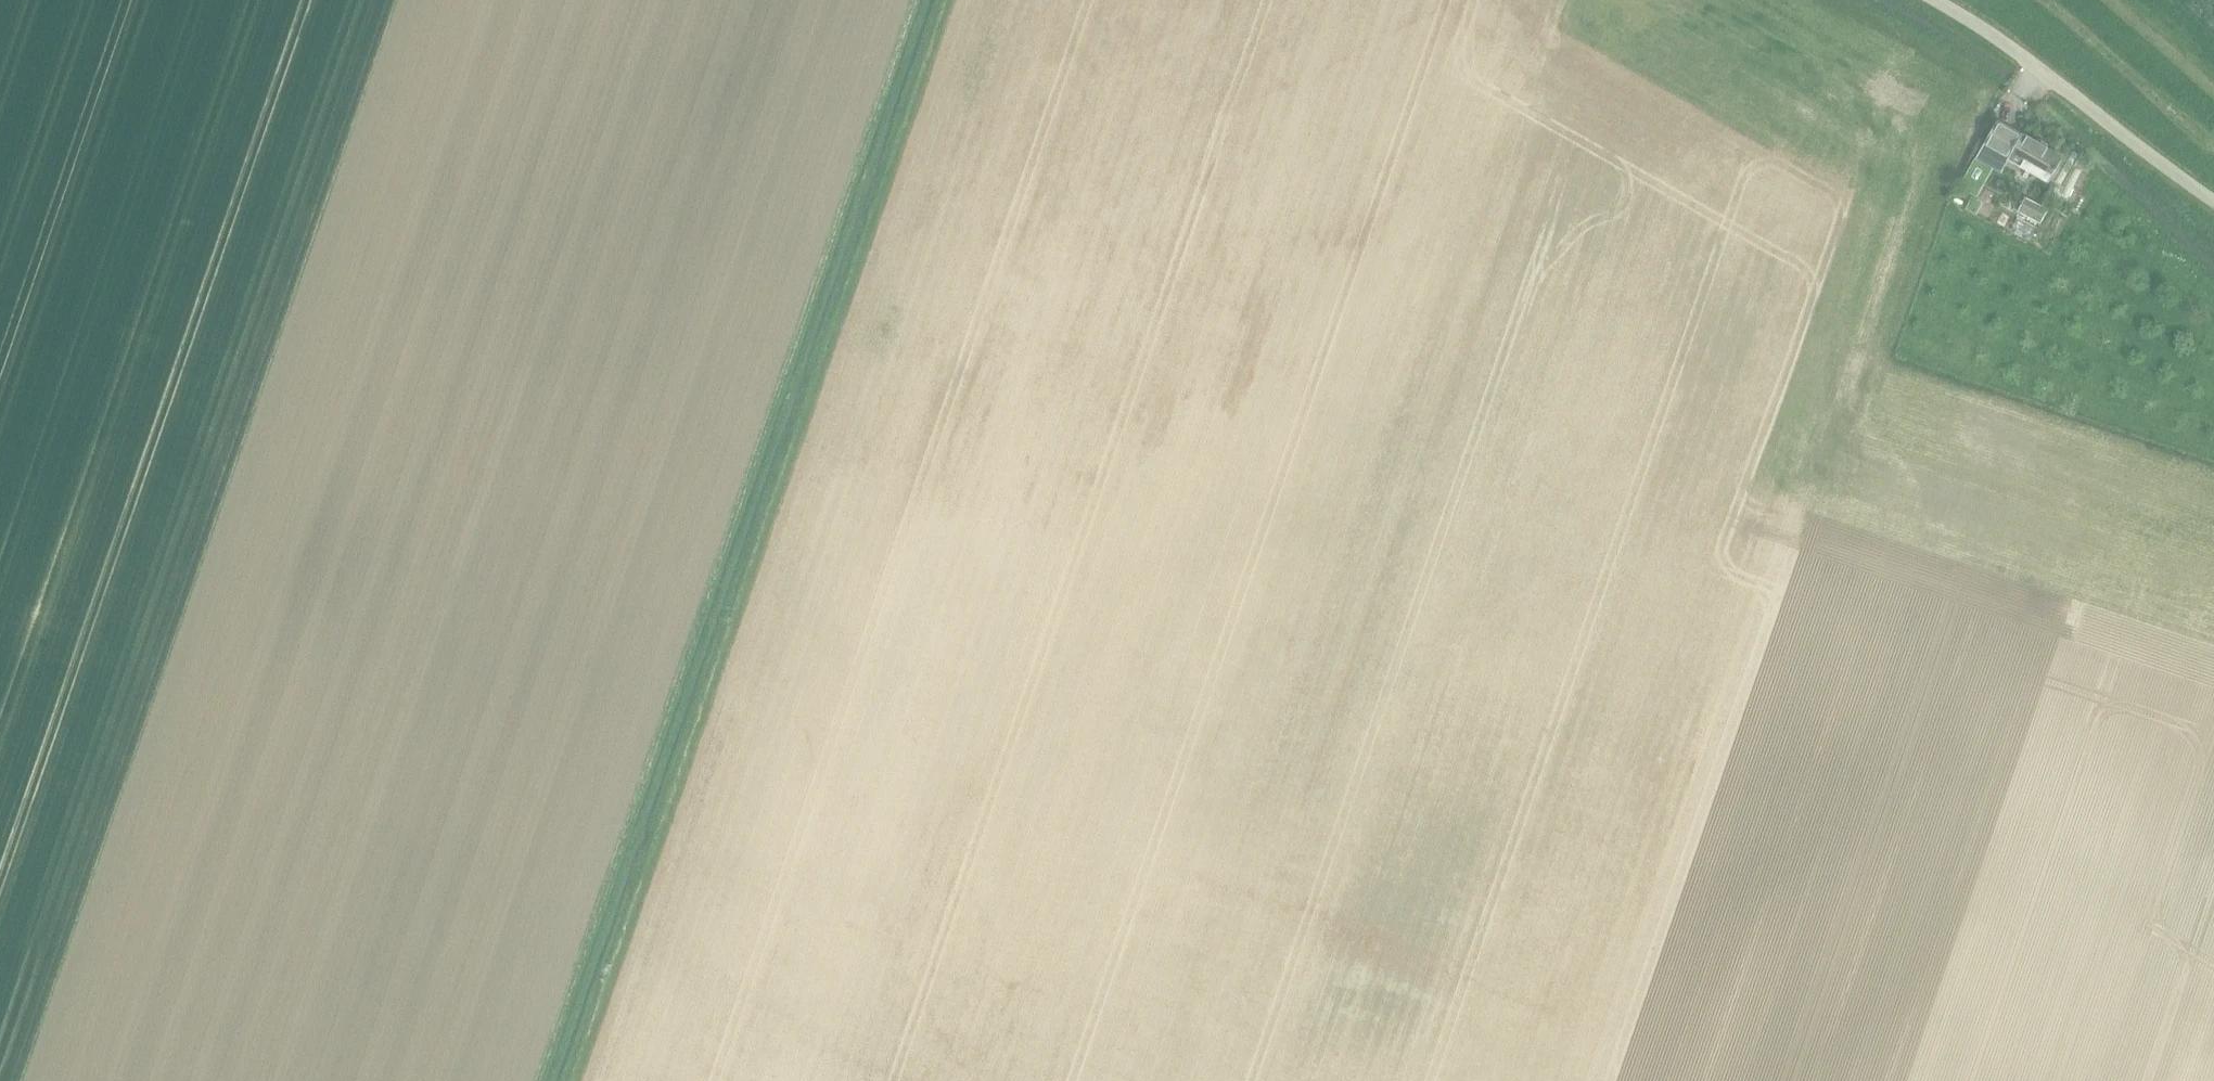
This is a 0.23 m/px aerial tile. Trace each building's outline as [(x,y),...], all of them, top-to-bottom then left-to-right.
[(1999,122),(1978,159),(2001,172),(2008,160),(2048,183),(2062,158),(1999,122)] [(2058,216),(2067,203),(2047,190),(2039,203),(2058,216)] [(2020,213),(2039,222),(2045,210),(2026,201),(2020,213)]
